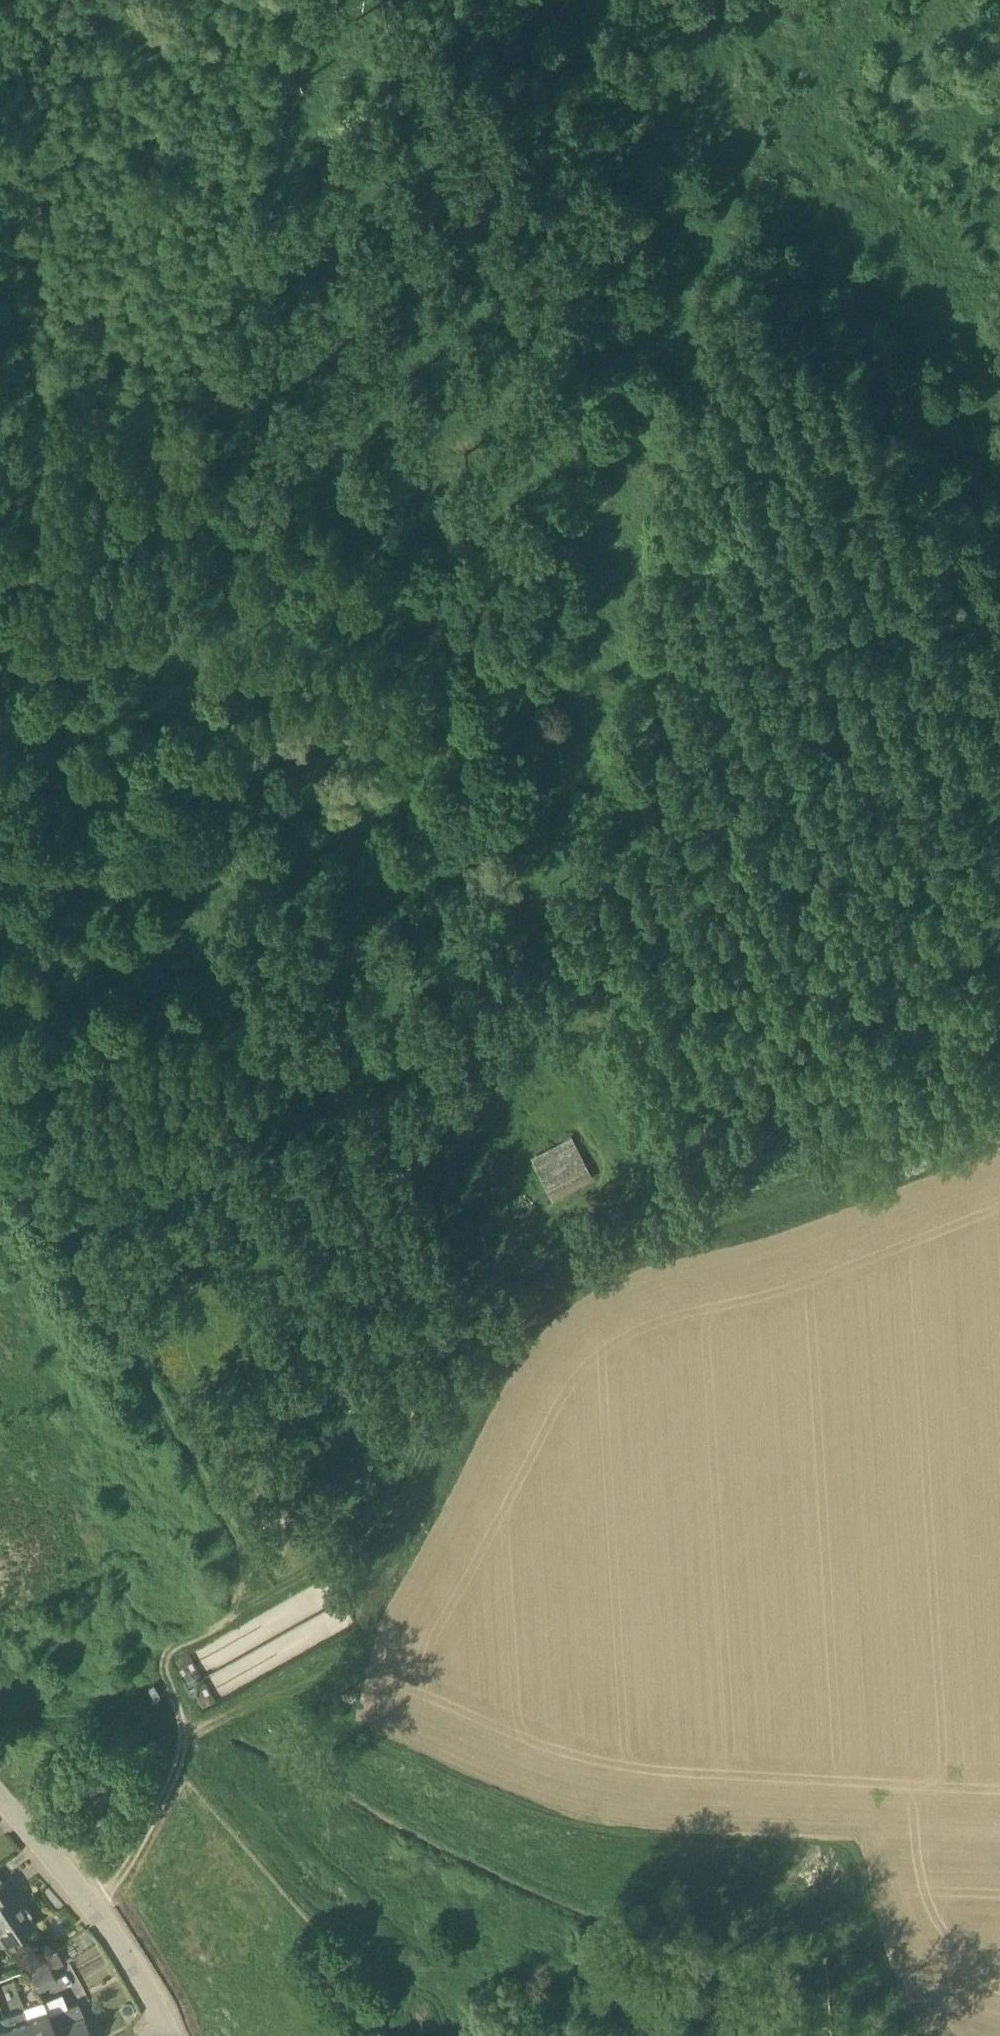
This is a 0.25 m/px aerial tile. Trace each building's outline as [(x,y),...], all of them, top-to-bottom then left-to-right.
[(536,1155),(553,1188),(588,1171),(571,1138),(536,1155)] [(34,1924),(21,1904),(25,1900),(9,1877),(0,1883),(0,1942),(2,1945),(34,1924)] [(59,1983),(52,1970),(46,1958),(26,1968),(38,1993),(59,1983)] [(79,2002),(49,2015),(59,2035),(94,2035),(79,2002)] [(26,2018),(23,2009),(3,2016),(10,2035),(32,2035),(26,2018)] [(48,2011),(26,2018),(32,2035),(59,2035),(49,2015),(48,2011)] [(3,2016),(0,2017),(0,2035),(10,2035),(3,2016)]
